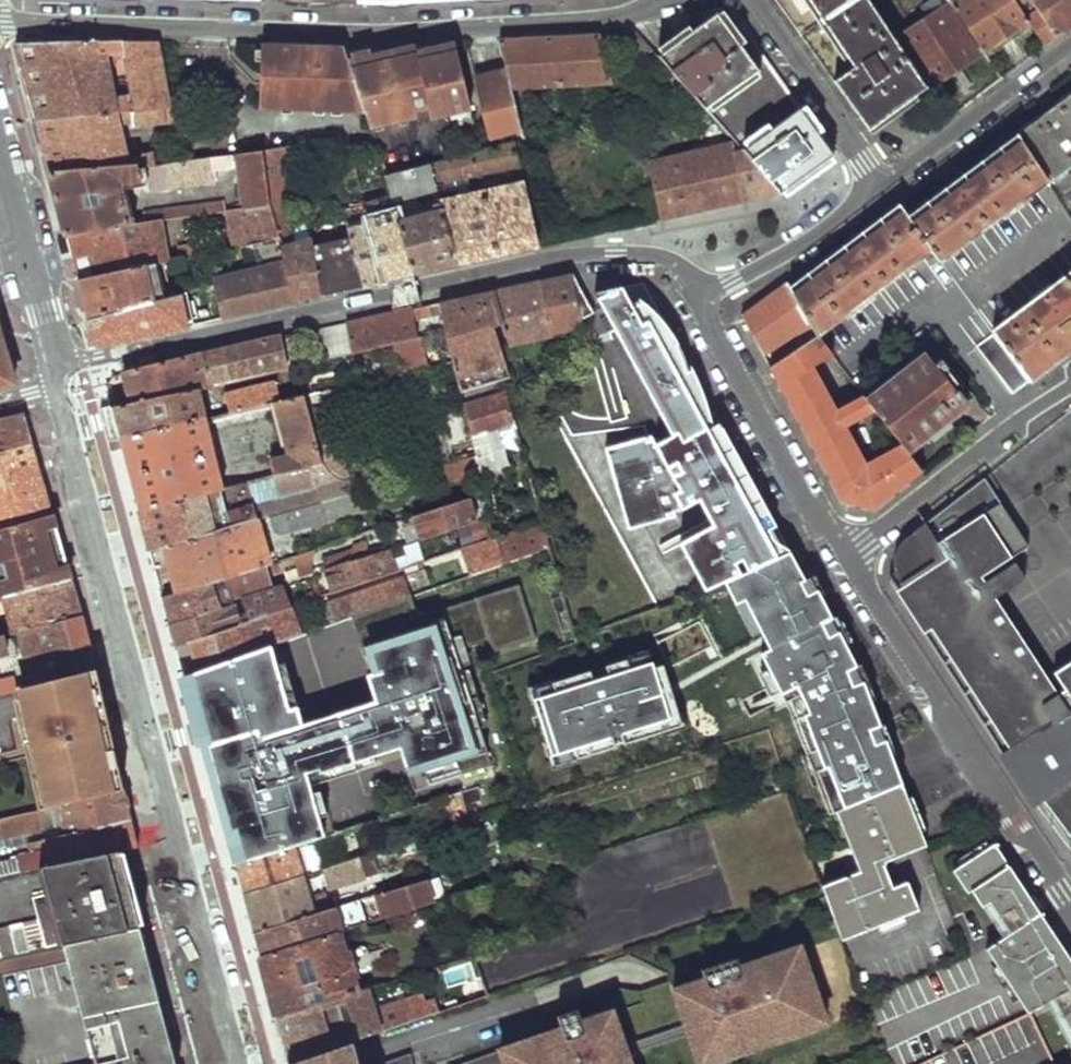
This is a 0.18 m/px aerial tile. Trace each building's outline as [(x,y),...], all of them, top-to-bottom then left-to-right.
[(869,132),(928,89),(865,0),(779,0),(869,132)] [(945,12),(948,9),(942,0),(935,0),(917,12),(925,23),(899,40),(932,86),(961,68),(977,58),(945,12)] [(980,56),(1011,37),(1026,27),(1015,11),(1007,0),(942,0),(948,9),(980,56)] [(1015,11),(1027,4),(1054,42),(1070,29),(1070,15),(1061,0),(1007,0),(1015,11)] [(1070,15),(1070,0),(1061,0),(1070,15)] [(1042,51),(1054,42),(1027,4),(1015,11),(1026,27),(1042,51)] [(740,22),(721,12),(674,44),(657,55),(683,85),(718,126),(740,152),(777,196),(834,154),(740,22)] [(613,41),(627,66),(655,52),(634,28),(613,41)] [(607,83),(596,35),(548,38),(561,85),(607,83)] [(548,38),(501,41),(510,75),(513,87),(561,85),(548,38)] [(29,79),(39,118),(117,112),(114,98),(105,54),(130,55),(128,41),(102,41),(101,40),(19,43),(29,79)] [(150,127),(167,122),(153,41),(128,41),(130,55),(134,76),(140,110),(117,112),(39,118),(46,146),(53,170),(147,166),(169,163),(168,156),(152,158),(151,155),(127,158),(123,130),(150,127)] [(395,57),(353,65),(368,112),(372,125),(417,115),(415,106),(432,103),(434,112),(472,104),(456,43),(417,47),(421,70),(403,72),(399,49),(395,49),(395,57)] [(260,45),(258,110),(368,112),(353,65),(349,52),(348,48),(347,45),(260,45)] [(417,47),(399,49),(403,72),(421,70),(417,47)] [(375,50),(349,52),(353,65),(395,57),(395,49),(385,50),(375,50)] [(513,87),(510,75),(478,83),(492,138),(524,132),(513,87)] [(126,78),(127,96),(114,98),(117,112),(140,110),(134,76),(126,78)] [(671,94),(708,135),(718,126),(683,85),(671,94)] [(1052,184),(1070,171),(1070,90),(1026,127),(1018,133),(1050,182),(1052,184)] [(568,114),(571,126),(590,122),(586,111),(568,114)] [(814,334),(816,337),(930,253),(941,266),(1050,182),(1018,133),(991,153),(905,218),(895,207),(840,250),(788,288),(803,319),(808,327),(814,334)] [(439,186),(521,168),(514,140),(434,159),(439,186)] [(283,205),(276,165),(297,161),(293,145),(265,149),(274,203),(282,238),(299,301),(311,299),(324,297),(315,246),(314,242),(294,246),(283,205)] [(243,207),(274,203),(265,149),(235,153),(243,207)] [(730,150),(642,169),(657,222),(742,204),(732,155),(730,150)] [(742,204),(777,196),(740,152),(732,155),(742,204)] [(204,173),(213,171),(210,157),(169,163),(147,166),(53,170),(61,201),(69,232),(161,219),(173,217),(222,210),(221,198),(142,210),(143,212),(127,215),(121,194),(121,182),(138,182),(137,178),(146,178),(146,182),(166,180),(167,188),(206,182),(204,173)] [(434,159),(386,171),(396,205),(442,195),(439,186),(434,159)] [(498,258),(538,249),(525,186),(443,202),(445,213),(457,268),(498,258)] [(207,246),(201,247),(203,253),(207,252),(282,238),(274,203),(243,207),(232,209),(238,239),(227,240),(206,242),(207,246)] [(222,210),(173,217),(176,231),(228,222),(226,210),(222,210)] [(436,272),(457,268),(445,213),(400,220),(414,277),(436,272)] [(401,280),(414,277),(400,220),(399,216),(372,224),(375,235),(388,283),(401,280)] [(72,244),(75,255),(165,239),(161,219),(69,232),(72,244)] [(376,285),(388,283),(375,235),(352,239),(355,252),(365,288),(376,285)] [(261,309),(299,301),(282,238),(207,252),(212,273),(259,264),(262,276),(215,284),(223,317),(261,309)] [(169,260),(165,239),(75,255),(78,267),(81,276),(152,263),(169,260)] [(333,256),(329,242),(315,246),(324,297),(344,293),(365,288),(355,252),(333,256)] [(179,275),(204,270),(201,253),(175,258),(179,275)] [(86,296),(91,315),(161,300),(152,263),(81,276),(86,296)] [(541,280),(553,333),(584,325),(582,317),(579,308),(577,295),(572,274),(541,280)] [(678,542),(704,590),(727,579),(783,553),(769,526),(777,523),(644,279),(618,285),(607,288),(609,290),(598,296),(673,433),(655,443),(652,433),(605,445),(626,526),(673,515),(672,510),(681,508),(698,499),(711,524),(678,542)] [(1017,397),(1060,362),(1070,353),(1070,279),(1058,289),(1054,284),(1033,300),(1036,307),(982,347),(1017,397)] [(502,318),(509,343),(553,333),(541,280),(493,291),(485,293),(494,321),(502,318)] [(742,315),(762,354),(801,326),(803,330),(808,327),(803,319),(788,288),(786,281),(764,297),(742,315)] [(440,303),(461,388),(509,373),(494,321),(485,293),(459,299),(440,303)] [(589,302),(577,295),(579,308),(589,302)] [(589,302),(579,308),(582,317),(594,311),(589,302)] [(348,324),(352,353),(401,340),(421,335),(419,320),(432,317),(432,305),(348,324)] [(308,333),(314,361),(352,353),(348,324),(316,331),(308,333)] [(15,381),(0,331),(0,385),(15,381)] [(421,335),(425,366),(441,362),(436,333),(421,335)] [(874,409),(837,436),(826,420),(841,409),(843,414),(853,407),(850,403),(863,394),(862,392),(816,337),(814,334),(768,366),(789,408),(804,433),(840,495),(873,503),(878,500),(879,502),(891,493),(923,470),(910,453),(874,409)] [(201,357),(205,387),(302,363),(297,342),(299,342),(299,335),(201,357)] [(401,340),(406,371),(425,366),(421,335),(401,340)] [(109,392),(114,409),(202,388),(205,387),(201,357),(200,352),(181,357),(124,370),(129,388),(109,392)] [(926,352),(867,399),(874,409),(910,453),(967,405),(965,402),(967,400),(959,389),(963,386),(947,365),(940,370),(926,352)] [(224,395),(229,415),(271,404),(277,403),(282,402),(276,383),(224,395)] [(119,426),(123,441),(209,420),(202,388),(114,409),(119,426)] [(483,475),(494,520),(512,515),(507,489),(532,481),(507,391),(464,403),(477,455),(483,475)] [(320,461),(303,397),(282,402),(277,403),(290,455),(285,456),(271,460),(276,474),(320,461)] [(290,455),(277,403),(271,404),(285,456),(290,455)] [(32,443),(27,427),(24,416),(0,422),(0,452),(32,443)] [(132,477),(141,512),(217,491),(225,489),(209,420),(123,441),(132,477)] [(32,443),(0,452),(0,526),(52,510),(42,475),(32,443)] [(483,475),(477,455),(444,464),(450,484),(483,475)] [(238,485),(241,500),(275,492),(270,476),(238,485)] [(982,574),(1030,544),(986,476),(976,484),(979,490),(952,507),(950,504),(926,523),(934,536),(921,545),(913,533),(906,538),(903,541),(898,546),(895,552),(894,554),(893,559),(893,568),(894,572),(896,577),(899,582),(929,629),(924,633),(944,664),(950,661),(957,672),(956,673),(952,676),(996,743),(1002,739),(1010,752),(1023,744),(1038,766),(1054,790),(1044,796),(1053,811),(1058,807),(1070,827),(1070,663),(1055,673),(1065,688),(1058,692),(996,596),(985,579),(982,574)] [(146,531),(152,551),(167,546),(258,519),(275,514),(295,508),(330,498),(325,483),(310,487),(311,491),(224,516),(217,491),(141,512),(146,531)] [(979,490),(976,484),(950,504),(952,507),(979,490)] [(330,498),(295,508),(275,514),(278,530),(288,534),(303,529),(366,510),(360,489),(330,498)] [(412,517),(419,539),(474,521),(467,500),(412,517)] [(5,599),(72,578),(62,544),(52,510),(0,526),(0,601),(5,599)] [(167,546),(180,591),(269,563),(258,519),(167,546)] [(552,551),(544,523),(499,539),(506,566),(552,551)] [(934,536),(926,523),(913,533),(921,545),(934,536)] [(499,539),(486,543),(463,551),(472,578),(506,566),(499,539)] [(326,565),(327,570),(333,568),(358,560),(355,546),(330,555),(331,563),(326,565)] [(771,646),(764,651),(789,706),(828,806),(903,783),(863,675),(810,574),(798,546),(783,553),(727,579),(754,631),(762,628),(771,646)] [(397,567),(421,563),(418,547),(394,551),(397,567)] [(168,611),(171,625),(236,604),(235,601),(234,595),(240,595),(244,595),(273,584),(269,572),(284,568),(287,577),(316,569),(316,548),(269,563),(180,591),(164,597),(168,611)] [(333,568),(340,592),(396,573),(388,550),(358,560),(333,568)] [(1016,559),(985,579),(996,596),(1027,576),(1016,559)] [(3,639),(19,634),(82,615),(76,594),(72,578),(5,599),(13,624),(0,628),(0,640),(3,639)] [(317,610),(322,629),(354,618),(414,597),(410,580),(317,610)] [(282,732),(255,651),(185,675),(193,706),(201,735),(219,806),(235,865),(308,842),(326,836),(308,781),(314,779),(407,749),(416,778),(444,768),(448,781),(498,765),(461,652),(495,641),(499,653),(540,639),(522,585),(422,619),(414,597),(354,618),(381,699),(300,726),(282,732)] [(174,636),(177,646),(190,642),(295,606),(293,600),(289,590),(249,602),(249,609),(239,612),(236,604),(171,625),(174,636)] [(293,600),(295,606),(327,596),(326,592),(293,600)] [(185,675),(255,651),(274,645),(301,636),(304,635),(295,606),(190,642),(192,648),(179,653),(181,662),(185,675)] [(19,634),(32,687),(96,669),(88,638),(82,615),(19,634)] [(8,657),(3,639),(0,640),(0,659),(8,657)] [(190,642),(177,646),(179,653),(192,648),(190,642)] [(282,732),(300,726),(274,645),(255,651),(282,732)] [(669,713),(651,659),(540,696),(558,751),(669,713)] [(957,672),(950,661),(944,664),(952,676),(956,673),(957,672)] [(37,724),(21,728),(44,811),(125,791),(112,736),(102,690),(103,690),(98,669),(96,669),(32,687),(19,691),(25,712),(33,709),(37,724)] [(15,692),(13,681),(0,684),(0,696),(15,692)] [(25,712),(17,714),(21,728),(37,724),(33,709),(25,712)] [(1038,766),(1023,744),(1010,752),(1002,739),(996,743),(1025,776),(1041,794),(1044,796),(1054,790),(1038,766)] [(444,768),(416,778),(420,791),(448,781),(444,768)] [(333,834),(314,779),(308,781),(326,836),(333,834)] [(859,867),(824,880),(844,932),(878,920),(905,911),(921,904),(910,876),(894,883),(885,858),(927,843),(903,783),(837,804),(859,867)] [(65,824),(68,835),(132,819),(128,804),(125,791),(44,811),(0,821),(0,839),(65,824)] [(449,795),(459,827),(473,823),(463,791),(449,795)] [(45,840),(51,865),(122,849),(138,845),(134,830),(132,819),(68,835),(45,840)] [(30,844),(38,842),(45,840),(68,835),(65,824),(0,839),(0,851),(30,844)] [(953,855),(959,863),(989,843),(983,835),(953,855)] [(950,868),(966,893),(972,890),(979,885),(1009,933),(1002,937),(985,949),(1028,1014),(1051,1006),(1059,1003),(1070,1030),(1070,956),(993,841),(989,843),(959,863),(950,868)] [(30,844),(31,850),(39,849),(38,842),(30,844)] [(239,881),(244,897),(304,878),(297,858),(311,853),(308,842),(235,865),(239,881)] [(64,945),(141,927),(132,890),(125,863),(122,849),(51,865),(45,867),(49,882),(51,892),(33,896),(38,917),(0,926),(0,960),(64,945)] [(323,871),(330,890),(380,873),(375,855),(323,871)] [(26,871),(23,857),(0,862),(0,878),(26,871)] [(253,933),(313,914),(304,878),(244,897),(249,916),(253,933)] [(256,945),(260,957),(335,932),(364,923),(361,909),(381,902),(386,916),(425,903),(420,878),(313,914),(253,933),(256,945)] [(1009,933),(979,885),(972,890),(1002,937),(1009,933)] [(907,919),(905,911),(878,920),(881,928),(907,919)] [(64,945),(65,953),(67,961),(91,1063),(176,1063),(161,1006),(143,934),(141,927),(64,945)] [(268,989),(276,1020),(357,993),(350,976),(353,971),(349,953),(342,950),(335,932),(260,957),(268,989)] [(463,1063),(639,1063),(635,1052),(695,1031),(707,1063),(833,1019),(807,945),(747,966),(743,954),(708,967),(711,976),(680,987),(692,1022),(632,1043),(620,1008),(588,1019),(584,1007),(565,1014),(569,1028),(508,1049),(463,1063)] [(375,987),(377,993),(387,991),(385,984),(375,987)] [(288,1063),(294,1063),(354,1043),(382,1033),(367,990),(357,993),(276,1020),(282,1042),(288,1063)] [(391,1019),(393,1029),(431,1016),(425,998),(392,1008),(395,1017),(391,1019)] [(1051,1006),(1070,1050),(1070,1030),(1059,1003),(1051,1006)] [(360,1061),(357,1053),(354,1043),(294,1063),(361,1063),(360,1061)] [(887,1051),(871,1059),(872,1063),(892,1063),(887,1051)] [(414,1053),(384,1063),(418,1063),(414,1053)]
